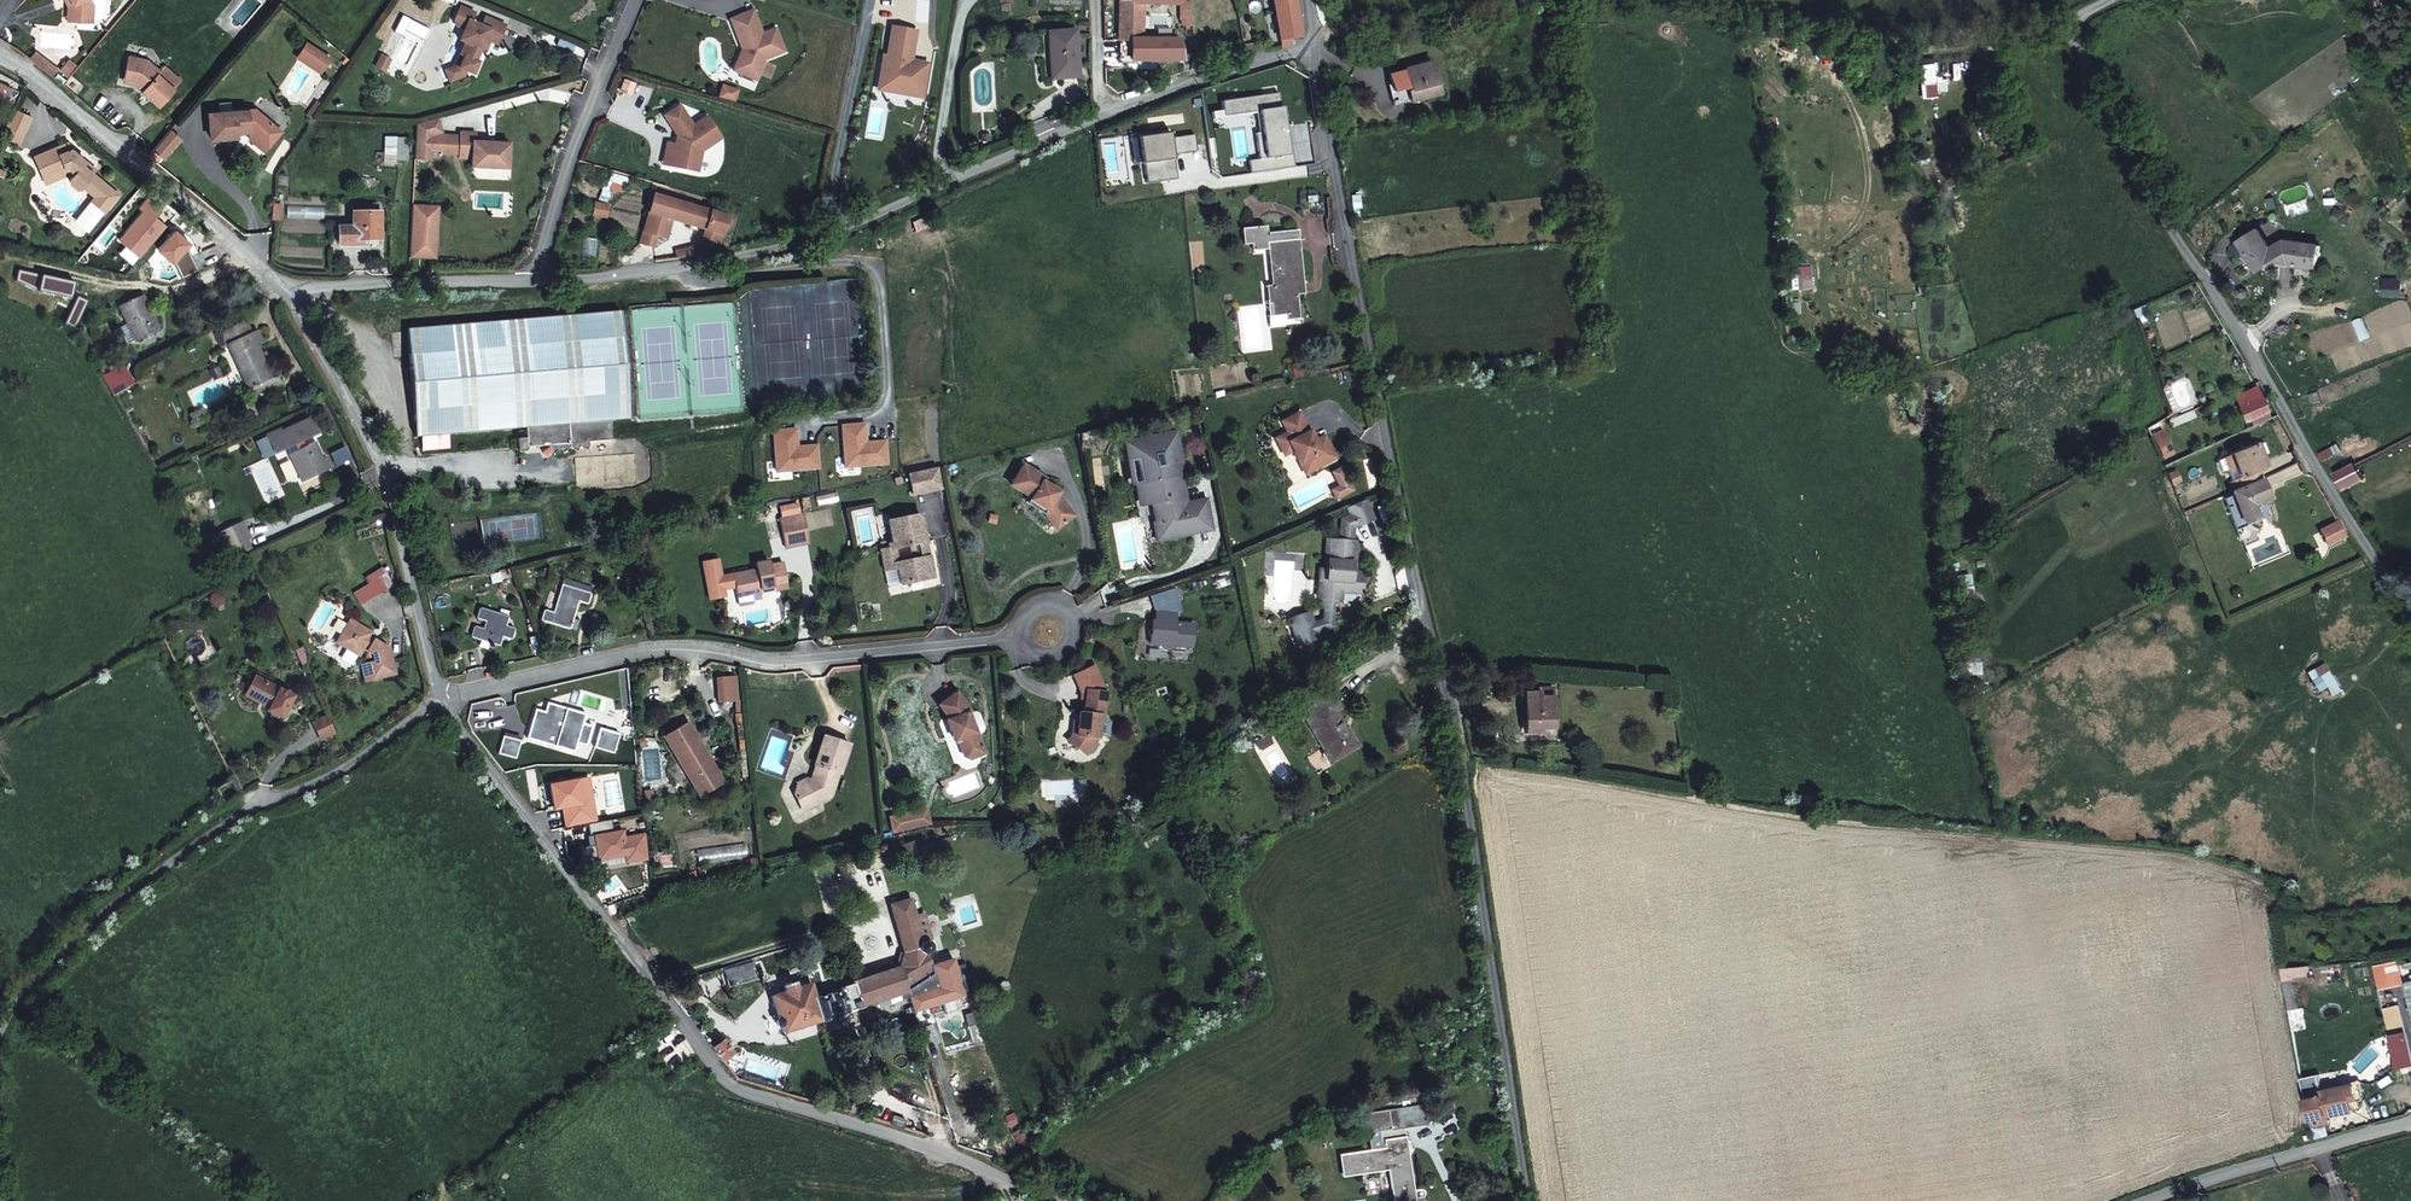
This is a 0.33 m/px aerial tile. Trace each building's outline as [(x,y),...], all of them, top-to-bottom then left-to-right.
[(78,20),(97,21),(98,3),(96,0),(75,0),(77,4),(78,20)] [(1123,0),(1110,0),(1110,17),(1123,18),(1123,0)] [(1123,18),(1136,18),(1137,0),(1123,0),(1123,18)] [(1285,47),(1284,43),(1294,41),(1286,0),(1265,0),(1273,49),(1285,47)] [(1184,27),(1181,4),(1177,3),(1174,3),(1173,15),(1177,27),(1184,27)] [(464,30),(467,31),(463,41),(465,42),(459,55),(463,57),(459,68),(473,74),(478,62),(476,61),(481,47),(484,48),(487,38),(497,42),(504,23),(483,15),(479,23),(470,20),(474,10),(458,4),(453,17),(456,26),(464,29),(464,30)] [(745,47),(741,49),(737,60),(745,63),(741,73),(755,79),(764,59),(784,51),(775,29),(762,34),(752,9),(729,18),(740,44),(743,42),(745,47)] [(1110,38),(1122,38),(1123,18),(1110,17),(1110,24),(1110,29),(1110,38)] [(1122,38),(1135,38),(1136,18),(1123,18),(1122,38)] [(915,51),(918,31),(893,27),(888,59),(886,69),(882,68),(880,82),(892,84),(890,95),(923,101),(930,64),(909,60),(911,50),(915,51)] [(1068,27),(1040,28),(1041,39),(1069,39),(1068,27)] [(310,37),(301,47),(322,64),(331,54),(310,37)] [(1172,38),(1135,38),(1122,38),(1122,58),(1173,58),(1172,38)] [(1069,39),(1041,39),(1042,75),(1067,74),(1067,55),(1070,55),(1069,39)] [(137,75),(148,84),(145,89),(163,104),(177,86),(159,71),(163,67),(150,57),(131,53),(127,74),(137,75)] [(380,56),(374,68),(382,72),(388,60),(380,56)] [(741,73),(745,63),(737,60),(733,70),(741,73)] [(72,63),(64,72),(69,76),(77,67),(72,63)] [(184,77),(166,63),(163,67),(159,71),(177,86),(184,77)] [(1413,101),(1439,95),(1431,63),(1405,69),(1413,101)] [(66,84),(69,81),(62,74),(59,78),(66,84)] [(148,84),(137,75),(127,74),(126,78),(136,82),(145,89),(148,84)] [(880,82),(878,92),(890,95),(892,84),(880,82)] [(737,88),(722,83),(718,95),(733,100),(737,88)] [(681,141),(679,140),(673,160),(700,168),(704,146),(725,135),(711,112),(697,121),(684,101),(668,111),(683,134),(681,141)] [(263,133),(274,143),(287,127),(257,105),(211,110),(214,135),(238,132),(237,124),(250,123),(251,136),(263,133)] [(21,145),(32,113),(12,106),(1,137),(21,145)] [(439,130),(435,115),(414,120),(413,155),(427,156),(428,132),(439,130)] [(507,141),(471,139),(471,131),(458,130),(456,155),(469,156),(468,164),(505,168),(507,141)] [(274,143),(263,133),(251,136),(269,149),(274,143)] [(94,155),(80,145),(71,138),(37,155),(42,165),(48,176),(79,158),(84,162),(79,167),(76,171),(78,177),(88,183),(91,180),(103,188),(98,194),(111,204),(125,186),(99,166),(90,160),(94,155)] [(102,162),(94,155),(90,160),(99,166),(102,162)] [(78,164),(79,167),(84,162),(79,158),(48,176),(50,180),(78,164)] [(668,235),(675,216),(709,226),(725,232),(728,212),(654,189),(635,247),(648,250),(652,237),(661,240),(663,234),(668,235)] [(94,224),(111,204),(98,194),(83,213),(94,224)] [(273,195),(272,212),(280,212),(282,196),(273,195)] [(378,213),(378,203),(354,202),(354,212),(378,213)] [(603,218),(607,206),(594,202),(590,214),(603,218)] [(411,203),(409,253),(436,255),(438,203),(411,203)] [(377,239),(378,213),(354,212),(354,227),(339,226),(339,246),(354,246),(354,239),(377,239)] [(709,226),(706,242),(704,254),(722,250),(724,236),(725,232),(709,226)] [(2271,249),(2259,230),(2240,242),(2258,272),(2278,260),(2271,249)] [(1301,283),(1309,281),(1301,236),(1270,241),(1276,281),(1271,282),(1273,299),(1276,299),(1279,315),(1292,312),(1293,319),(1307,317),(1303,295),(1301,283)] [(2320,246),(2286,241),(2271,249),(2278,260),(2277,260),(2279,263),(2299,266),(2300,263),(2317,266),(2320,246)] [(704,254),(706,242),(680,251),(680,257),(704,254)] [(2247,254),(2240,242),(2233,246),(2241,258),(2247,254)] [(1311,293),(1309,281),(1301,283),(1303,295),(1311,293)] [(2384,284),(2383,296),(2400,297),(2400,285),(2384,284)] [(163,321),(153,300),(146,286),(121,296),(138,333),(163,321)] [(532,451),(535,443),(553,441),(561,448),(567,440),(572,444),(576,439),(583,445),(587,440),(591,444),(596,438),(596,435),(619,432),(617,415),(637,413),(625,306),(410,328),(421,436),(533,424),(535,435),(524,437),(526,451),(532,451)] [(231,327),(256,386),(279,377),(263,341),(259,330),(253,318),(231,327)] [(271,338),(266,327),(259,330),(263,341),(271,338)] [(130,369),(125,359),(106,368),(118,388),(129,382),(123,371),(130,369)] [(1299,364),(1302,375),(1311,372),(1308,361),(1299,364)] [(294,383),(290,373),(279,377),(284,387),(294,383)] [(260,397),(284,387),(279,377),(256,386),(260,397)] [(2250,420),(2268,413),(2262,399),(2244,406),(2250,420)] [(1344,449),(1337,438),(1328,442),(1324,434),(1317,423),(1316,424),(1305,405),(1290,413),(1296,423),(1283,430),(1290,442),(1298,437),(1302,444),(1313,466),(1344,449)] [(2244,423),(2250,420),(2244,406),(2238,409),(2244,423)] [(306,477),(331,466),(320,440),(311,444),(308,438),(324,432),(317,416),(286,429),(285,426),(272,432),(280,451),(292,445),(306,477)] [(1177,427),(1131,439),(1134,455),(1142,452),(1148,475),(1143,477),(1149,501),(1162,498),(1167,516),(1162,517),(1167,534),(1216,522),(1211,496),(1192,501),(1189,492),(1184,493),(1182,482),(1185,477),(1184,470),(1187,470),(1177,427)] [(1324,434),(1328,442),(1337,438),(1333,429),(1324,434)] [(2153,437),(2158,449),(2168,444),(2163,433),(2153,437)] [(1302,444),(1298,437),(1290,442),(1294,449),(1302,444)] [(2337,454),(2326,437),(2313,444),(2324,462),(2337,454)] [(555,455),(561,448),(553,441),(547,448),(555,455)] [(2259,443),(2255,445),(2265,468),(2269,466),(2259,443)] [(2228,483),(2232,492),(2262,478),(2258,470),(2265,468),(2255,445),(2217,461),(2221,472),(2228,469),(2233,480),(2228,483)] [(1050,471),(1029,458),(1016,478),(1038,490),(1036,493),(1053,504),(1055,505),(1054,512),(1064,524),(1081,510),(1068,493),(1064,496),(1061,491),(1064,489),(1063,487),(1065,485),(1048,475),(1050,471)] [(1348,478),(1339,482),(1344,491),(1361,482),(1356,473),(1349,459),(1340,464),(1348,478)] [(2353,466),(2335,476),(2344,491),(2362,482),(2353,466)] [(2269,499),(2262,478),(2232,492),(2231,492),(2235,503),(2229,506),(2225,507),(2233,526),(2257,516),(2253,505),(2269,499)] [(1359,507),(1363,517),(1379,510),(1371,489),(1355,496),(1359,507)] [(2235,503),(2231,492),(2225,494),(2229,506),(2235,503)] [(1050,509),(1053,504),(1036,493),(1033,498),(1050,509)] [(902,555),(906,574),(938,567),(934,549),(927,551),(923,533),(931,531),(925,505),(894,512),(898,532),(893,533),(894,539),(884,541),(887,558),(902,555)] [(1363,517),(1359,507),(1350,510),(1347,530),(1360,531),(1362,531),(1363,517)] [(786,513),(792,540),(817,535),(812,508),(786,513)] [(2323,538),(2339,530),(2333,519),(2317,527),(2323,538)] [(230,544),(243,539),(236,522),(222,527),(230,544)] [(1348,582),(1364,584),(1366,563),(1360,563),(1354,563),(1354,550),(1358,550),(1360,531),(1347,530),(1334,529),(1332,559),(1326,559),(1324,558),(1323,569),(1327,569),(1325,588),(1324,598),(1327,598),(1336,599),(1339,599),(1340,591),(1347,592),(1348,582)] [(934,549),(931,531),(923,533),(927,551),(934,549)] [(1362,531),(1360,531),(1358,550),(1354,550),(1354,563),(1360,563),(1362,531)] [(2215,549),(2199,555),(2202,562),(2218,556),(2215,549)] [(761,553),(762,562),(736,567),(738,585),(754,582),(755,587),(768,585),(767,579),(779,577),(780,583),(790,580),(787,555),(776,557),(775,552),(761,553)] [(361,589),(396,580),(393,567),(358,577),(361,589)] [(589,598),(591,589),(563,580),(555,607),(552,617),(571,623),(580,595),(589,598)] [(739,591),(755,587),(754,582),(738,585),(739,591)] [(1173,638),(1183,639),(1185,634),(1204,636),(1206,613),(1188,611),(1188,601),(1169,598),(1168,610),(1167,616),(1162,619),(1159,620),(1162,626),(1162,632),(1171,633),(1173,638)] [(1336,599),(1327,598),(1326,608),(1312,613),(1311,608),(1293,613),(1298,631),(1319,625),(1318,620),(1335,616),(1336,599)] [(510,609),(481,602),(479,612),(487,613),(485,624),(477,622),(475,631),(502,637),(504,628),(507,618),(510,609)] [(545,604),(542,614),(552,617),(555,607),(545,604)] [(2376,624),(2387,618),(2383,610),(2371,616),(2376,624)] [(507,618),(504,628),(515,631),(518,622),(507,618)] [(376,639),(378,635),(356,620),(345,637),(366,651),(371,646),(381,652),(383,656),(367,660),(371,677),(401,671),(396,652),(376,639)] [(264,671),(278,678),(281,671),(268,664),(264,671)] [(260,668),(248,690),(273,703),(272,706),(285,713),(298,690),(278,678),(264,671),(260,668)] [(2340,692),(2328,671),(2319,676),(2331,697),(2340,692)] [(1336,695),(1322,676),(1294,698),(1322,736),(1327,732),(1334,742),(1353,729),(1331,698),(1336,695)] [(972,721),(974,727),(973,728),(977,740),(984,744),(1000,738),(994,718),(987,719),(980,699),(984,696),(971,678),(953,690),(966,708),(962,710),(966,723),(972,721)] [(1095,701),(1093,711),(1089,709),(1084,709),(1085,723),(1089,725),(1084,732),(1101,744),(1112,728),(1114,714),(1108,711),(1111,702),(1115,704),(1119,704),(1122,681),(1101,678),(1097,701),(1095,701)] [(1552,693),(1523,693),(1524,729),(1553,728),(1552,693)] [(564,700),(553,697),(550,707),(560,710),(564,700)] [(564,700),(560,710),(550,707),(541,704),(533,731),(554,736),(557,727),(567,730),(565,739),(584,744),(587,735),(595,737),(601,717),(590,715),(587,725),(570,719),(575,703),(564,700)] [(339,728),(331,712),(318,719),(326,733),(339,728)] [(1084,732),(1089,725),(1085,723),(1080,730),(1084,732)] [(1268,731),(1262,723),(1251,731),(1256,739),(1268,731)] [(831,726),(824,752),(828,753),(826,759),(827,767),(821,771),(806,780),(816,796),(834,784),(837,789),(846,783),(851,760),(854,761),(860,733),(831,726)] [(554,736),(565,739),(567,730),(557,727),(554,736)] [(702,749),(688,731),(667,749),(683,769),(686,766),(702,787),(700,789),(704,795),(725,778),(708,756),(705,759),(699,753),(702,749)] [(1329,746),(1334,742),(1327,732),(1322,736),(1329,746)] [(708,756),(702,749),(699,753),(705,759),(708,756)] [(686,775),(692,785),(702,787),(686,766),(686,775)] [(806,780),(821,771),(817,769),(809,773),(806,780)] [(730,784),(725,778),(704,795),(709,801),(730,784)] [(837,789),(834,784),(816,796),(819,800),(837,789)] [(590,785),(571,799),(567,793),(559,799),(581,829),(601,816),(594,806),(601,801),(590,785)] [(785,984),(773,989),(780,1008),(776,1010),(779,1019),(783,1021),(784,1027),(822,1013),(822,1015),(841,1008),(840,1006),(901,983),(903,987),(910,984),(916,1000),(969,984),(957,945),(933,955),(928,944),(935,937),(924,901),(916,904),(911,889),(894,894),(899,907),(897,912),(907,940),(897,956),(838,977),(840,981),(814,991),(809,976),(798,980),(795,973),(783,978),(785,984)] [(2401,960),(2377,965),(2382,990),(2406,985),(2401,960)] [(2290,1011),(2297,1009),(2295,996),(2297,996),(2293,977),(2310,975),(2309,966),(2282,968),(2290,1011)] [(993,977),(993,979),(993,980),(994,982),(997,984),(999,984),(1001,983),(1003,982),(1003,979),(1003,977),(1002,975),(999,973),(996,974),(995,975),(993,977)] [(2308,1008),(2306,995),(2297,996),(2295,996),(2297,1009),(2304,1008),(2308,1008)] [(2308,1031),(2304,1008),(2297,1009),(2290,1011),(2292,1019),(2294,1033),(2308,1031)] [(715,1047),(725,1060),(736,1053),(726,1039),(715,1047)] [(2408,1044),(2391,1047),(2396,1069),(2398,1069),(2410,1066),(2410,1055),(2408,1044)] [(2398,1069),(2399,1075),(2410,1073),(2410,1066),(2398,1069)] [(2324,1092),(2320,1074),(2302,1078),(2311,1120),(2328,1116),(2354,1111),(2352,1100),(2364,1098),(2361,1084),(2355,1085),(2354,1082),(2338,1086),(2339,1089),(2324,1092)] [(2328,1116),(2311,1120),(2312,1128),(2330,1124),(2328,1116)] [(1393,1143),(1420,1140),(1418,1125),(1390,1129),(1393,1143)] [(1357,1155),(1360,1173),(1402,1168),(1406,1200),(1409,1200),(1434,1197),(1438,1192),(1435,1189),(1424,1190),(1418,1147),(1357,1155)]
